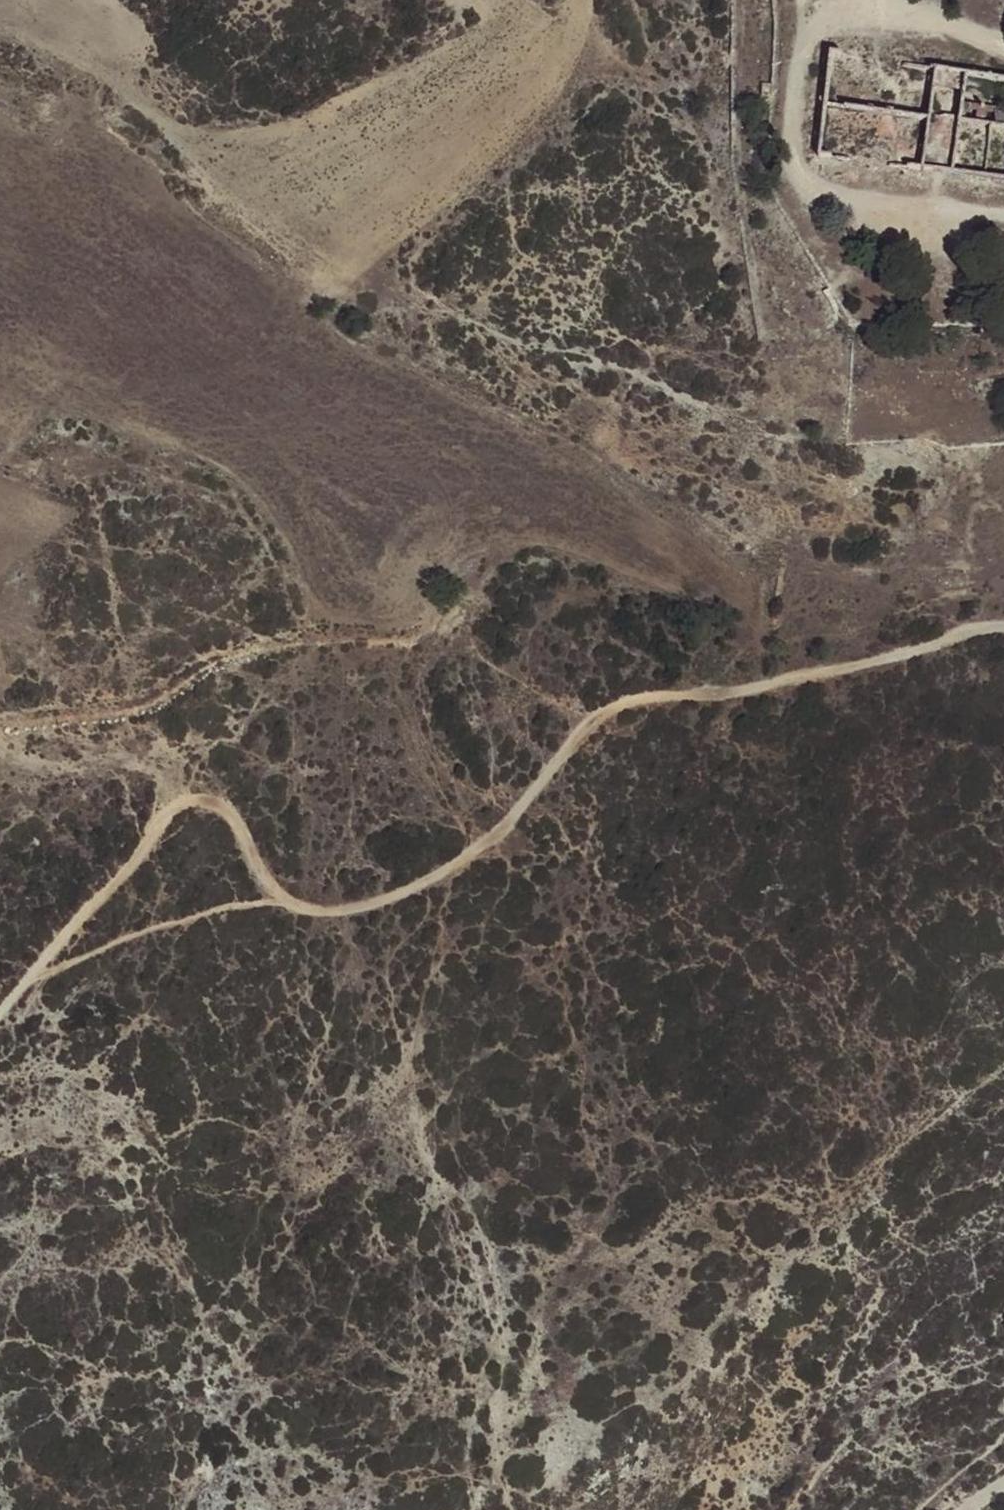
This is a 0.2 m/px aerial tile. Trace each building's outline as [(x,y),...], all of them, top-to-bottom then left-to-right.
[(848,81),(851,55),(831,52),(827,78),(848,81)] [(882,142),(880,156),(952,165),(958,118),(949,117),(951,105),(968,107),(970,91),(984,92),(986,73),(900,63),(894,106),(874,104),(870,141),(882,142)]
